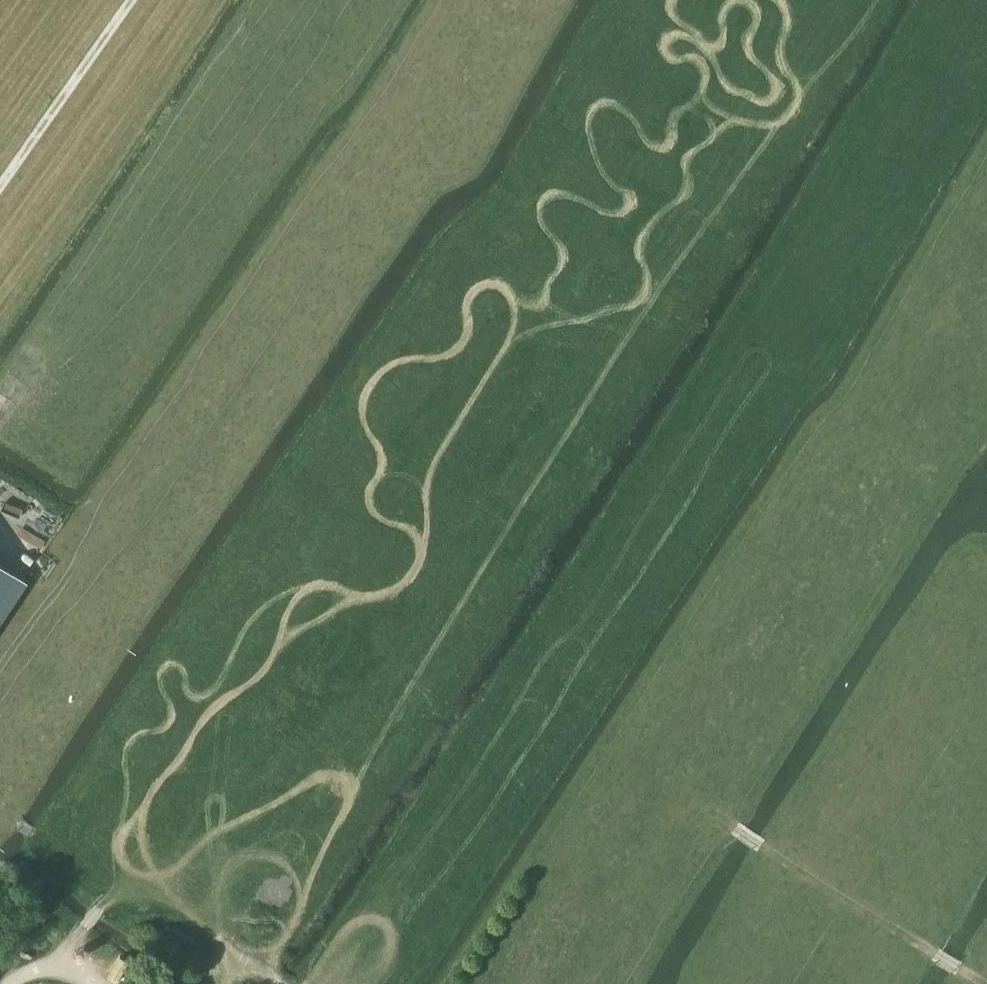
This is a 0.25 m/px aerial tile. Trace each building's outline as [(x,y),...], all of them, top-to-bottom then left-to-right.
[(29,584),(0,565),(0,628),(29,584)]
